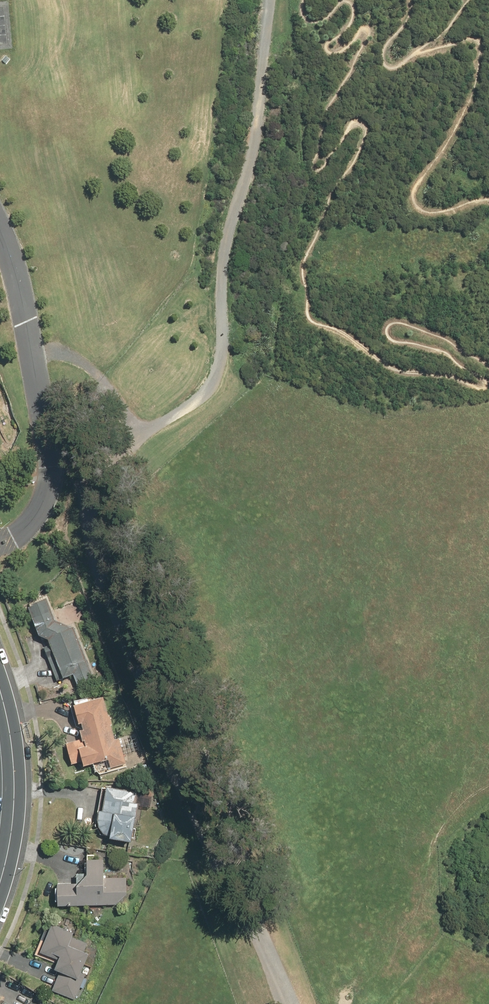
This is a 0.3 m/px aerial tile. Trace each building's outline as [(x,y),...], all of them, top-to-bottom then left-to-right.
[(78,683),(94,676),(73,627),(56,618),(48,598),(28,606),(39,634),(49,638),(65,677),(74,674),(78,683)] [(112,767),(127,763),(120,737),(115,739),(103,696),(75,703),(84,737),(67,742),(74,768),(109,758),(112,767)] [(97,833),(132,840),(140,792),(105,786),(97,833)] [(58,882),(59,904),(128,902),(127,876),(105,877),(105,854),(87,855),(88,872),(78,872),(78,882),(58,882)] [(50,923),(36,955),(57,964),(55,969),(60,970),(52,990),(76,1000),(87,973),(82,972),(90,953),(85,951),(89,942),(72,935),(73,932),(50,923)]
